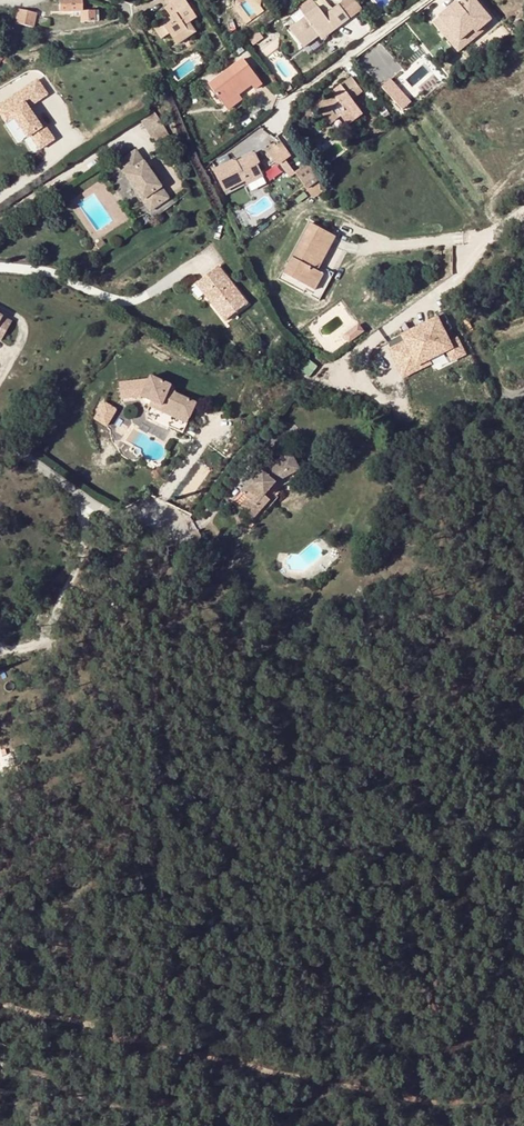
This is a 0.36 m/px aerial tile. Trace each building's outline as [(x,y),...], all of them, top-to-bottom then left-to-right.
[(79,21),(94,21),(94,11),(81,11),(80,0),(59,0),(59,11),(72,11),(79,11),(79,16),(79,21)] [(196,17),(193,12),(188,4),(185,0),(165,0),(168,4),(164,7),(171,17),(154,29),(160,39),(169,33),(172,39),(186,30),(184,25),(190,22),(196,17)] [(473,30),(475,34),(491,20),(474,0),(466,0),(459,5),(450,13),(447,10),(439,17),(447,26),(459,41),(473,30)] [(192,2),(188,4),(193,12),(196,9),(192,2)] [(305,16),(318,7),(314,2),(301,12),(305,16)] [(459,5),(457,2),(447,10),(450,13),(459,5)] [(339,4),(324,15),(318,7),(305,16),(289,28),(303,48),(319,36),(332,26),(335,30),(350,19),(339,4)] [(14,23),(32,27),(33,22),(34,16),(35,14),(18,10),(14,23)] [(186,30),(172,39),(177,45),(197,32),(190,22),(184,25),(186,30)] [(319,36),(322,40),(335,30),(332,26),(319,36)] [(443,29),(459,48),(475,34),(473,30),(459,41),(447,26),(443,29)] [(240,45),(233,50),(237,55),(244,51),(240,45)] [(224,106),(239,95),(251,86),(254,91),(262,85),(243,59),(208,84),(224,106)] [(172,66),(168,61),(163,65),(167,70),(172,66)] [(345,124),(361,112),(352,100),(363,93),(351,77),(331,92),(332,94),(324,100),(322,98),(314,104),(327,122),(338,114),(340,118),(345,124)] [(381,87),(402,109),(411,100),(391,78),(381,87)] [(0,108),(0,109),(13,125),(24,140),(30,136),(42,152),(58,139),(34,108),(50,96),(37,80),(0,108)] [(239,95),(224,106),(228,111),(242,100),(239,95)] [(0,109),(0,117),(8,128),(13,125),(0,109)] [(135,118),(148,137),(161,128),(148,109),(135,118)] [(347,127),(363,116),(361,112),(345,124),(347,127)] [(327,122),(330,126),(340,118),(338,114),(327,122)] [(289,157),(281,144),(268,154),(276,166),(285,160),(289,157)] [(164,193),(154,178),(149,171),(135,150),(116,163),(145,206),(164,193)] [(220,174),(217,176),(229,196),(248,184),(252,188),(266,179),(260,169),(263,167),(256,156),(239,167),(234,164),(220,174)] [(216,168),(220,174),(232,165),(228,159),(221,163),(216,168)] [(295,175),(307,192),(321,181),(309,165),(295,175)] [(168,198),(164,193),(145,206),(149,211),(168,198)] [(312,258),(318,260),(330,235),(311,225),(286,271),(318,286),(326,270),(315,265),(313,270),(307,267),(312,258)] [(313,270),(315,265),(318,260),(312,258),(307,267),(313,270)] [(226,321),(248,304),(218,267),(196,284),(226,321)] [(13,321),(3,315),(0,321),(0,337),(3,339),(13,321)] [(356,320),(342,331),(348,338),(362,327),(356,320)] [(408,346),(395,352),(409,381),(437,368),(435,363),(451,355),(455,365),(471,357),(460,335),(451,339),(442,320),(404,338),(408,346)] [(151,402),(187,421),(195,406),(178,398),(173,388),(151,377),(148,381),(119,383),(121,399),(141,398),(147,386),(156,390),(151,402)] [(147,386),(141,398),(151,402),(156,390),(147,386)] [(106,431),(119,410),(105,402),(92,422),(106,431)] [(148,407),(184,425),(187,421),(151,402),(148,407)] [(233,503),(253,521),(271,500),(267,496),(279,482),(300,469),(292,454),(267,468),(260,476),(256,481),(253,479),(233,503)] [(282,488),(304,475),(300,469),(279,482),(282,488)] [(271,500),(253,521),(257,524),(275,503),(271,500)]
